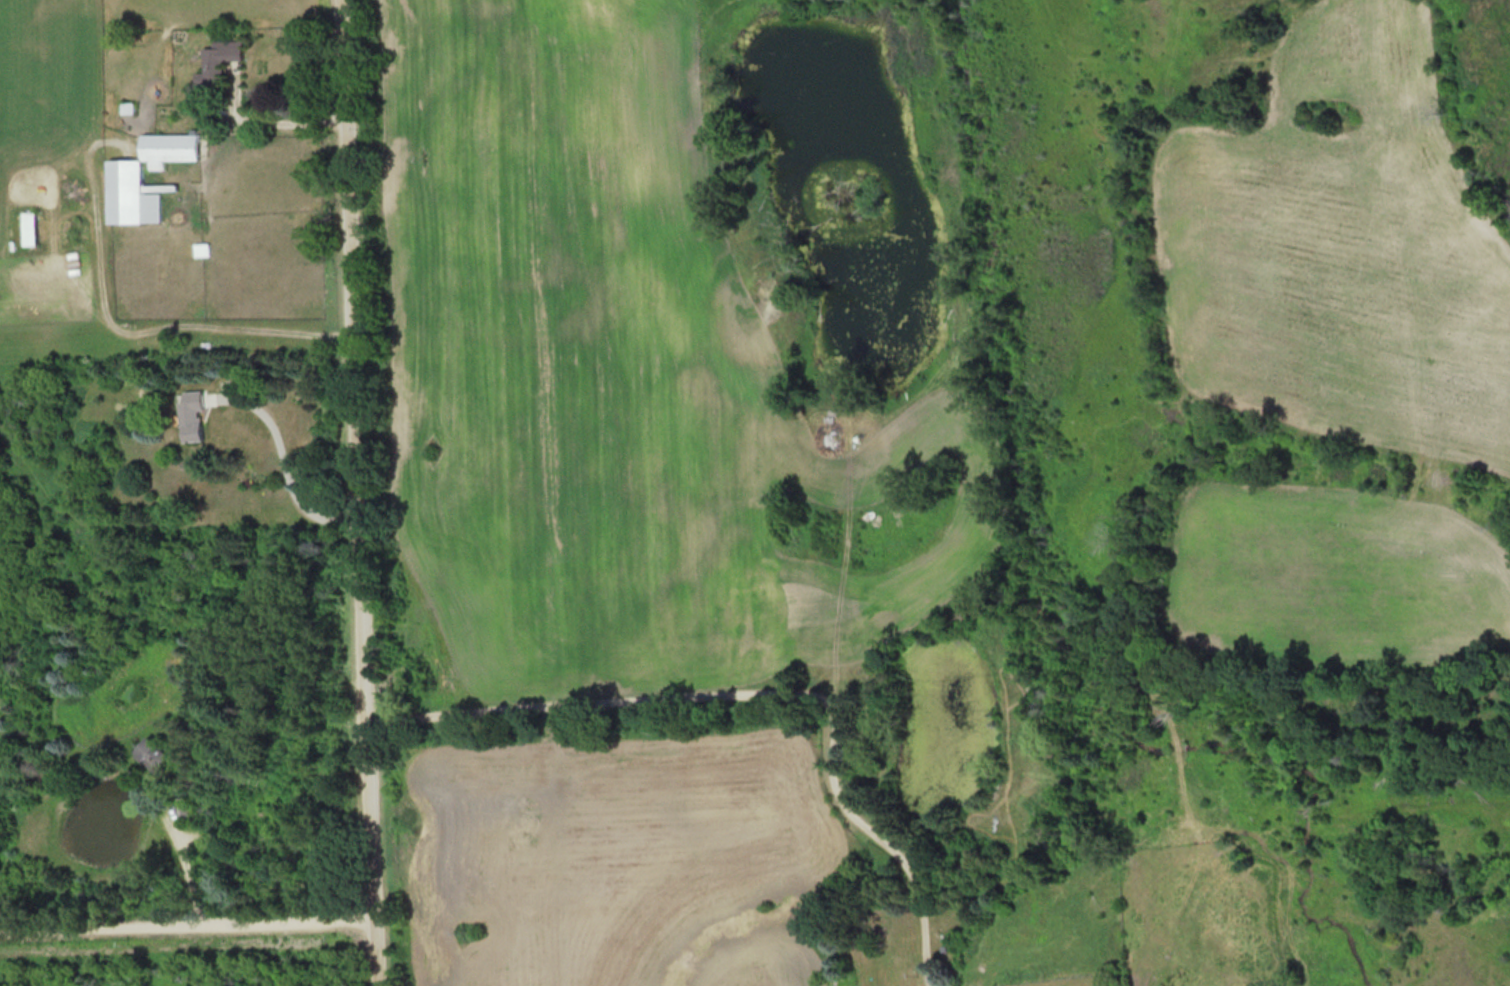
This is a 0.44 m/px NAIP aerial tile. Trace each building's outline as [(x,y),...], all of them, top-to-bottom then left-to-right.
[(225,83),(225,58),(243,58),(243,40),(206,40),(206,83),(225,83)] [(110,159),(110,222),(162,221),(162,192),(144,192),(144,159),(151,159),(151,168),(166,168),(166,159),(200,159),(200,133),(143,133),(143,159),(110,159)] [(22,244),(36,244),(36,211),(22,211),(22,244)] [(157,775),(173,757),(150,736),(134,755),(157,775)] [(197,819),(194,795),(176,797),(179,820),(197,819)]
